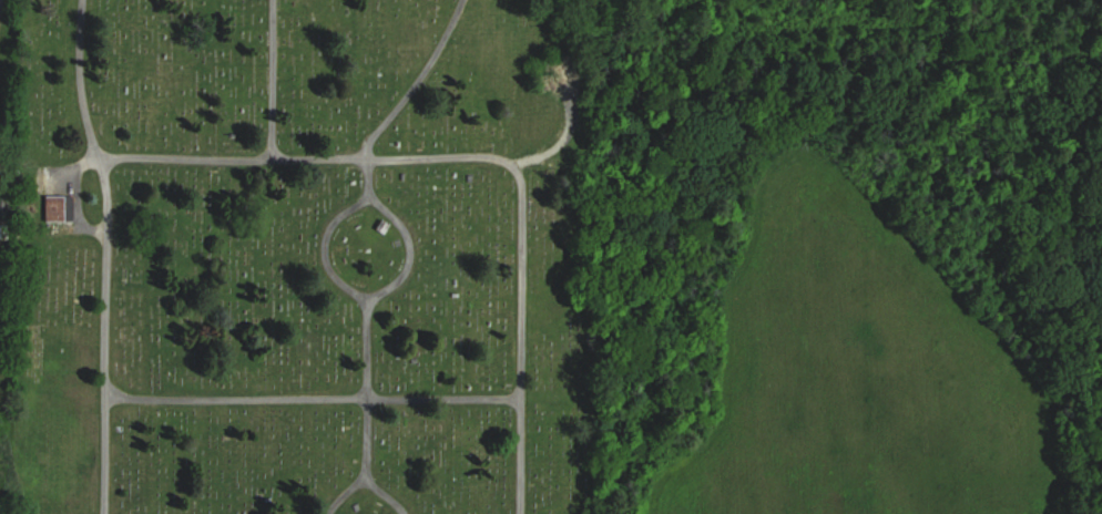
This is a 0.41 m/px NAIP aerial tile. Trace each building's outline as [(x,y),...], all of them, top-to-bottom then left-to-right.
[(76,220),(76,194),(46,194),(46,220),(76,220)]
